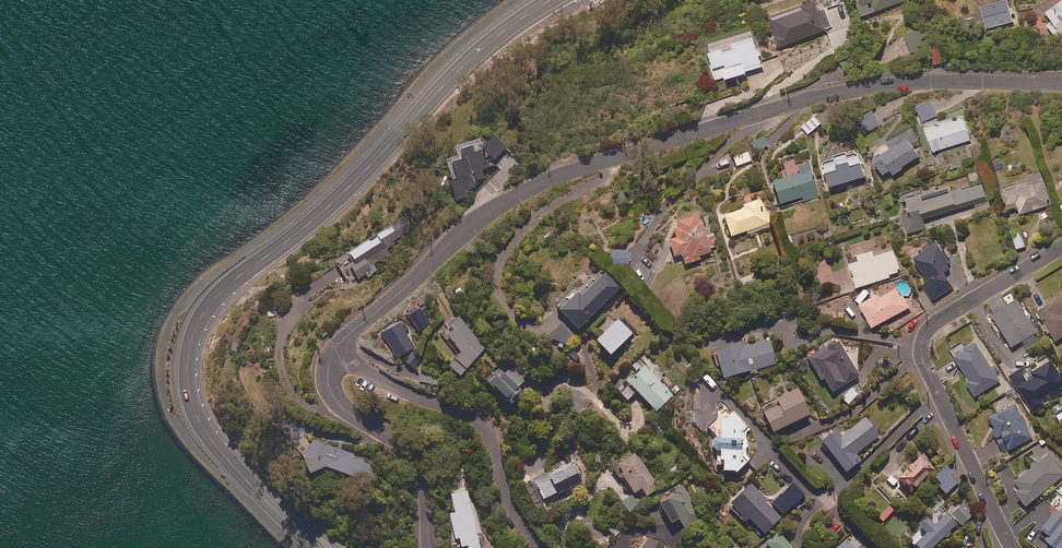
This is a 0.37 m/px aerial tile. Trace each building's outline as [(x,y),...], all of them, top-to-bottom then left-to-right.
[(820,18),(814,0),(802,0),(799,1),(801,6),(769,17),(779,47),(825,30),(841,25),(837,12),(820,18)] [(861,3),(857,5),(861,16),(906,0),(860,0),(861,3)] [(1011,14),(1015,13),(1012,4),(1008,5),(1007,0),(1001,0),(981,5),(986,27),(1012,21),(1011,14)] [(1045,12),(1052,21),(1046,26),(1058,40),(1061,37),(1061,0),(1060,0),(1045,12)] [(928,48),(922,28),(905,33),(910,53),(928,48)] [(714,80),(715,80),(762,68),(752,32),(708,43),(709,50),(707,51),(711,64),(710,65),(714,80)] [(942,63),(939,46),(931,47),(933,64),(942,63)] [(936,116),(930,100),(915,106),(922,122),(936,116)] [(880,125),(872,110),(857,118),(865,133),(880,125)] [(970,139),(962,113),(924,125),(932,152),(970,139)] [(820,123),(813,115),(801,125),(808,134),(820,123)] [(916,139),(908,126),(890,138),(891,140),(869,154),(883,174),(890,170),(893,175),(903,168),(902,166),(919,155),(911,142),(916,139)] [(482,144),(476,138),(449,147),(452,153),(441,157),(449,181),(446,182),(454,202),(476,193),(473,184),(484,181),(480,171),(489,168),(487,162),(490,160),(493,162),(504,151),(492,136),(482,144)] [(768,146),(764,136),(750,142),(753,151),(768,146)] [(825,172),(830,187),(865,175),(859,155),(859,154),(859,153),(858,153),(858,152),(857,152),(857,151),(856,151),(855,151),(854,151),(853,151),(846,152),(846,150),(832,153),(833,156),(826,158),(825,158),(824,159),(823,159),(823,160),(822,161),(822,162),(822,163),(822,164),(823,165),(821,165),(823,173),(825,172)] [(751,160),(748,151),(733,157),(736,166),(751,160)] [(795,167),(793,160),(782,163),(786,177),(772,181),(779,204),(802,198),(803,202),(818,197),(809,163),(795,167)] [(922,185),(899,191),(902,203),(905,202),(908,211),(901,213),(906,234),(927,228),(923,218),(974,204),(977,214),(990,211),(977,171),(968,174),(970,184),(950,189),(949,185),(936,189),(935,186),(923,190),(922,185)] [(1050,205),(1041,172),(1026,176),(1028,182),(1013,186),(1013,189),(1002,192),(1007,210),(1017,207),(1019,214),(1050,205)] [(747,235),(769,227),(769,215),(765,204),(763,204),(760,198),(741,205),(742,208),(722,215),(730,237),(746,231),(747,235)] [(700,221),(699,217),(695,218),(695,216),(675,221),(676,227),(672,228),(674,237),(669,239),(673,259),(682,258),(683,265),(701,261),(700,256),(712,253),(711,248),(717,247),(714,234),(707,236),(703,220),(700,221)] [(377,267),(393,257),(387,249),(395,244),(394,242),(401,237),(392,223),(345,254),(352,265),(349,267),(357,280),(366,274),(369,278),(380,271),(377,267)] [(950,269),(947,264),(953,261),(945,247),(942,249),(936,239),(923,247),(925,249),(913,257),(926,279),(923,281),(933,299),(953,287),(944,272),(950,269)] [(874,255),(872,250),(857,254),(859,260),(849,263),(856,287),(890,277),(889,274),(900,271),(894,249),(874,255)] [(628,250),(609,250),(609,264),(628,264),(628,250)] [(617,290),(599,272),(575,295),(571,290),(554,306),(576,329),(617,290)] [(753,275),(741,279),(744,287),(755,282),(753,275)] [(909,307),(898,286),(882,295),(881,292),(859,303),(872,327),(909,307)] [(1037,310),(1056,340),(1061,336),(1061,295),(1037,310)] [(1028,350),(1041,341),(1017,298),(992,313),(1012,346),(1022,340),(1028,350)] [(421,303),(411,312),(419,322),(429,313),(421,303)] [(458,318),(449,326),(452,329),(445,336),(460,352),(447,365),(457,376),(487,347),(458,318)] [(408,328),(402,319),(380,333),(397,358),(414,346),(404,331),(408,328)] [(631,334),(616,319),(594,340),(608,355),(631,334)] [(858,377),(836,337),(833,339),(835,342),(808,357),(821,381),(824,379),(831,392),(858,377)] [(776,364),(769,339),(742,346),(741,342),(714,349),(721,378),(776,364)] [(1000,381),(976,341),(962,349),(960,345),(951,351),(968,380),(966,382),(974,396),(1000,381)] [(421,358),(413,352),(405,362),(413,368),(421,358)] [(660,381),(663,378),(661,375),(664,372),(656,363),(652,366),(642,356),(631,366),(638,372),(618,392),(626,401),(636,392),(655,412),(673,394),(660,381)] [(1051,359),(1028,373),(1031,378),(1018,386),(1033,412),(1061,395),(1061,387),(1061,373),(1061,371),(1059,372),(1051,359)] [(526,382),(506,364),(500,371),(493,366),(482,378),(509,402),(526,382)] [(420,370),(420,373),(413,372),(412,376),(419,377),(418,381),(439,385),(441,374),(420,370)] [(859,393),(852,388),(842,399),(848,405),(859,393)] [(809,414),(797,389),(759,407),(771,432),(809,414)] [(716,419),(707,426),(715,435),(710,440),(711,447),(716,451),(716,464),(722,464),(722,470),(735,472),(749,458),(746,456),(746,448),(748,448),(748,440),(745,441),(745,431),(749,429),(723,402),(722,401),(721,401),(720,401),(719,401),(718,402),(717,402),(717,403),(716,403),(716,404),(716,405),(716,419)] [(1015,403),(988,416),(994,427),(991,428),(1004,452),(1033,437),(1015,403)] [(879,435),(865,417),(841,436),(836,429),(821,441),(845,472),(860,460),(855,454),(879,435)] [(340,450),(313,438),(302,463),(307,473),(324,466),(362,483),(374,478),(371,462),(341,448),(340,450)] [(1050,451),(1014,480),(1020,488),(1016,491),(1026,505),(1057,481),(1061,488),(1061,467),(1050,451)] [(660,490),(635,452),(616,465),(621,473),(620,474),(633,493),(641,488),(647,498),(660,490)] [(895,475),(897,477),(896,478),(901,483),(902,483),(906,487),(909,484),(913,487),(933,468),(921,455),(911,464),(910,462),(895,475)] [(532,480),(542,499),(545,505),(570,492),(568,489),(581,482),(572,464),(550,475),(549,472),(532,480)] [(940,484),(937,486),(945,494),(957,483),(949,475),(952,472),(945,465),(933,476),(940,484)] [(671,488),(674,492),(657,504),(670,523),(677,518),(684,529),(703,516),(682,486),(680,482),(671,488)] [(768,501),(751,483),(729,503),(745,521),(748,518),(763,534),(781,518),(766,502),(768,501)] [(451,537),(449,538),(449,547),(451,547),(458,547),(464,546),(465,547),(479,547),(465,490),(447,494),(452,513),(446,514),(451,537)] [(642,504),(634,494),(621,503),(630,514),(642,504)] [(963,502),(962,501),(961,501),(960,501),(959,501),(958,501),(957,501),(956,501),(955,501),(954,502),(953,503),(945,510),(940,505),(919,525),(925,533),(913,544),(917,547),(931,547),(958,522),(961,525),(974,513),(963,502)] [(1058,511),(1057,510),(1042,528),(1049,534),(1046,539),(1054,546),(1053,547),(1061,547),(1061,506),(1058,511)] [(622,530),(614,524),(609,531),(616,537),(622,530)] [(849,531),(831,547),(865,547),(849,531)] [(777,532),(765,543),(770,547),(793,547),(777,532)]
